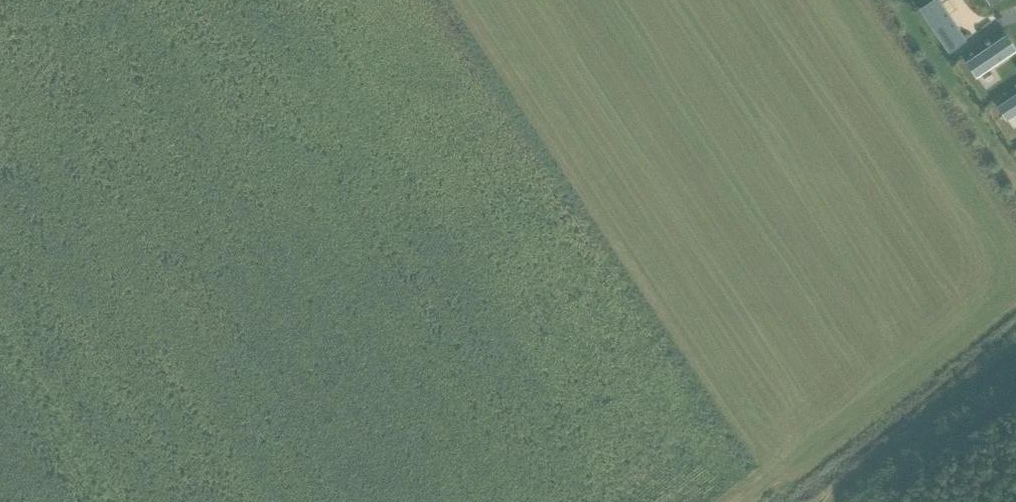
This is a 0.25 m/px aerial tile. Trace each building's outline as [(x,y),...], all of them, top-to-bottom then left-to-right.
[(949,56),(968,44),(938,0),(937,0),(920,12),(949,56)] [(978,77),(1015,52),(1015,50),(1007,36),(968,61),(978,77)] [(1005,118),(1015,111),(1015,92),(997,105),(1005,118)]
